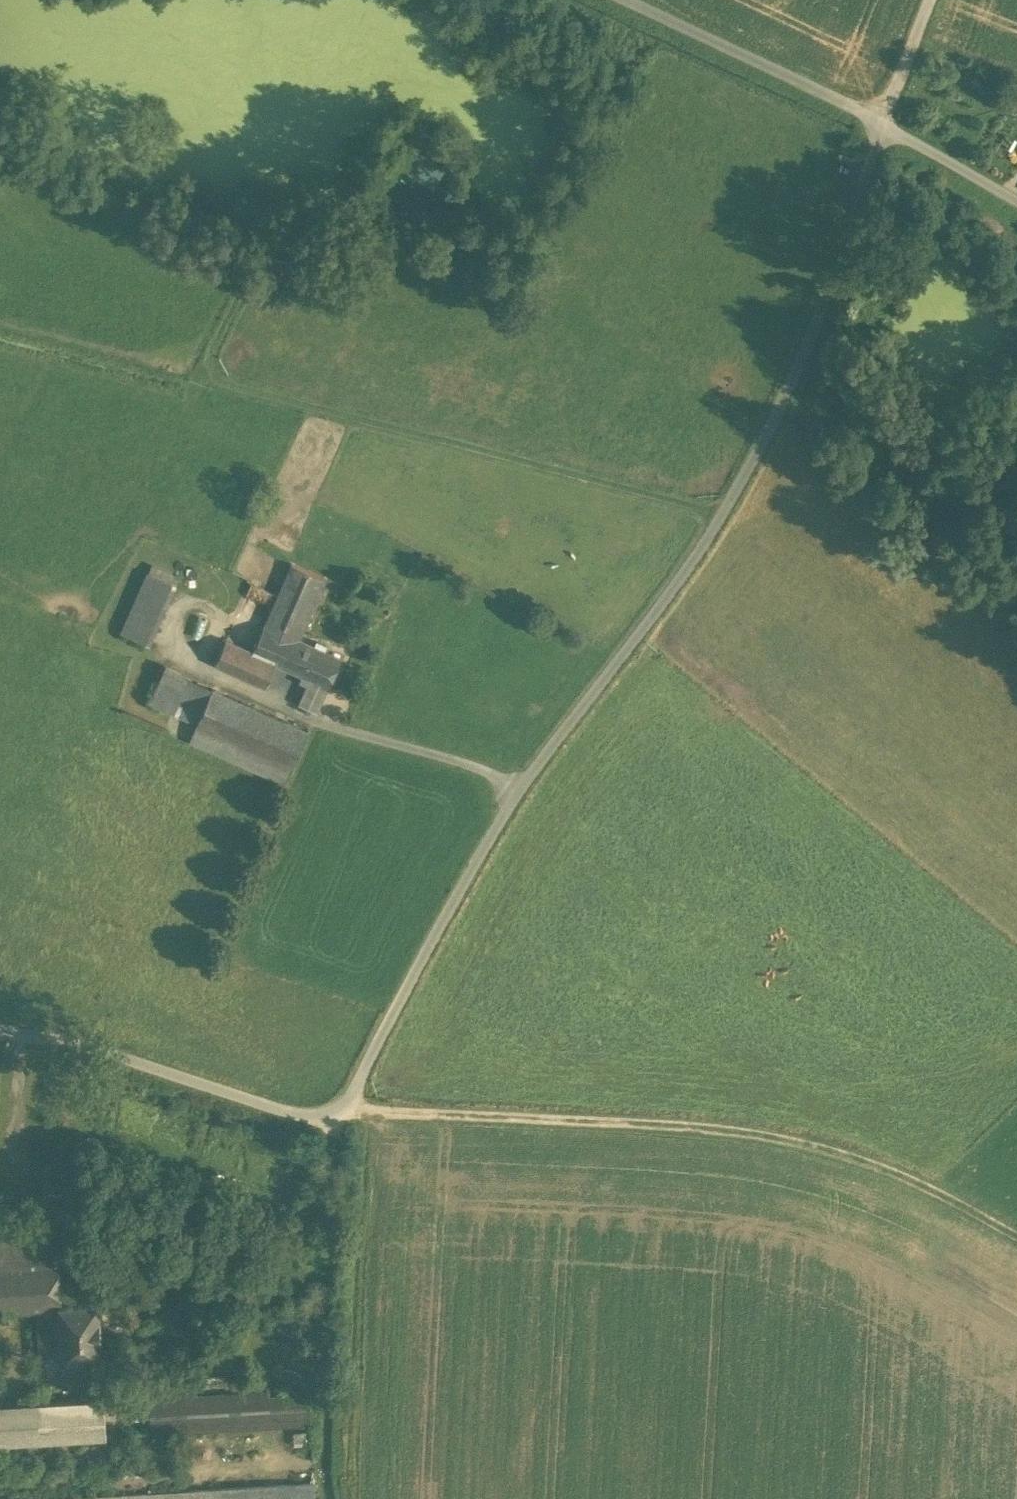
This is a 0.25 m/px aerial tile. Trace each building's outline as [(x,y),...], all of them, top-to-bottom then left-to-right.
[(1007,100),(1016,107),(1016,85),(1007,100)] [(265,621),(301,637),(329,576),(294,560),(265,621)] [(175,576),(150,565),(121,630),(146,641),(175,576)] [(188,633),(199,637),(208,614),(196,610),(188,633)] [(288,663),(301,637),(265,621),(253,648),(278,659),(288,663)] [(278,659),(253,648),(228,636),(217,662),(267,683),(278,659)] [(327,643),(318,639),(316,644),(301,637),(288,663),(311,674),(330,683),(342,656),(326,649),(327,643)] [(198,721),(214,686),(167,664),(151,699),(198,721)] [(319,708),(330,683),(311,674),(298,699),(319,708)] [(198,721),(190,738),(283,782),(308,729),(214,686),(198,721)] [(59,1256),(58,1236),(0,1239),(0,1261),(59,1256)] [(63,1303),(59,1256),(0,1261),(0,1309),(38,1306),(60,1305),(60,1303),(63,1303)] [(63,1303),(60,1303),(60,1305),(64,1356),(102,1355),(99,1300),(63,1303)] [(41,1358),(64,1356),(60,1305),(38,1306),(41,1358)] [(307,1390),(151,1398),(152,1432),(309,1422),(307,1390)] [(0,1403),(0,1441),(107,1435),(104,1398),(0,1403)] [(81,1445),(73,1460),(91,1468),(98,1451),(81,1445)] [(26,1498),(315,1498),(314,1482),(26,1498)]
